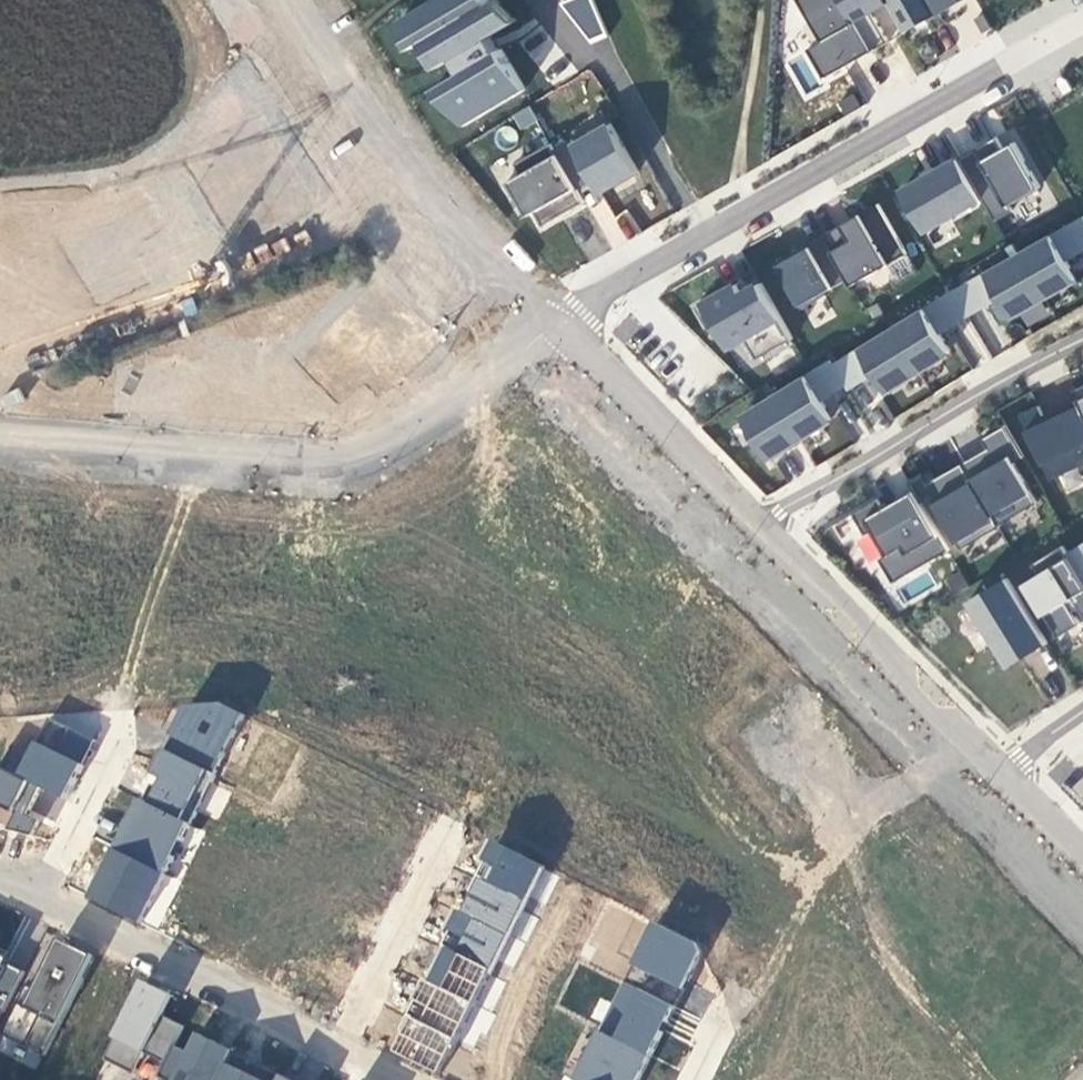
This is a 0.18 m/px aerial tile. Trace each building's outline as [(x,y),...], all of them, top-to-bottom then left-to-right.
[(525,93),(495,32),(506,26),(493,0),(426,0),(385,20),(419,86),(425,83),(449,131),(525,93)] [(871,47),(844,0),(803,0),(823,36),(807,45),(823,74),(871,47)] [(905,28),(906,28),(904,25),(936,7),(937,10),(938,9),(933,0),(889,0),(905,28)] [(530,107),(512,114),(518,130),(536,123),(530,107)] [(335,220),(276,126),(203,164),(265,258),(335,220)] [(996,133),(958,155),(981,196),(993,217),(1011,207),(1008,201),(1039,184),(1014,138),(1002,145),(996,133)] [(550,138),(514,159),(520,169),(504,178),(515,197),(519,195),(527,210),(533,207),(541,221),(583,198),(550,138)] [(958,155),(900,187),(924,228),(981,196),(958,155)] [(191,259),(146,191),(61,242),(102,311),(191,259)] [(603,198),(588,207),(613,246),(640,229),(627,208),(615,215),(603,198)] [(877,200),(822,231),(847,275),(851,281),(906,250),(877,200)] [(734,412),(737,424),(757,463),(762,462),(805,441),(816,438),(824,454),(856,438),(854,425),(845,408),(842,394),(866,381),(874,397),(948,359),(943,331),(991,306),(1004,333),(1021,330),(1046,317),(1043,301),(1074,285),(1069,258),(1082,251),(1082,223),(801,366),(843,357),(734,412)] [(822,231),(774,258),(801,305),(823,292),(822,289),(847,275),(822,231)] [(737,279),(694,303),(705,324),(714,319),(727,343),(743,335),(755,355),(791,335),(760,279),(742,289),(737,279)] [(1077,396),(1082,410),(1082,381),(1072,386),(1077,396)] [(1038,406),(1016,415),(1022,428),(1043,419),(1038,406)] [(1004,422),(998,425),(1013,451),(1009,453),(1012,459),(1022,453),(1004,422)] [(985,445),(961,459),(996,520),(1035,498),(1012,459),(1009,453),(1013,451),(998,425),(980,436),(985,445)] [(927,478),(921,482),(928,494),(930,493),(960,545),(998,523),(996,520),(961,459),(927,478)] [(922,469),(907,477),(913,487),(920,499),(928,494),(921,482),(927,478),(922,469)] [(876,495),(851,509),(864,531),(875,524),(889,549),(878,555),(891,579),(947,547),(920,499),(913,487),(882,505),(876,495)] [(1065,550),(1082,579),(1082,540),(1065,550)] [(1030,561),(1037,572),(1022,580),(1055,635),(1078,620),(1071,608),(1076,605),(1082,616),(1082,579),(1065,550),(1061,542),(1030,561)] [(997,670),(1042,648),(1008,578),(963,600),(997,670)] [(86,899),(137,921),(181,819),(191,823),(237,716),(184,692),(138,796),(132,793),(86,899)] [(86,738),(49,720),(39,742),(30,738),(13,775),(0,769),(0,804),(12,810),(5,824),(39,839),(86,738)] [(480,837),(395,1056),(446,1076),(493,957),(510,964),(549,864),(480,837)] [(650,920),(628,965),(680,990),(702,945),(650,920)] [(91,955),(49,936),(0,1045),(0,1052),(39,1070),(91,955)] [(23,965),(0,955),(0,1017),(23,965)] [(273,1077),(272,1079),(223,1064),(229,1045),(184,1031),(186,1024),(161,1017),(170,990),(129,978),(104,1059),(135,1068),(140,1052),(162,1059),(156,1079),(283,1079),(273,1077)] [(673,1005),(619,979),(568,1079),(635,1079),(673,1005)]
